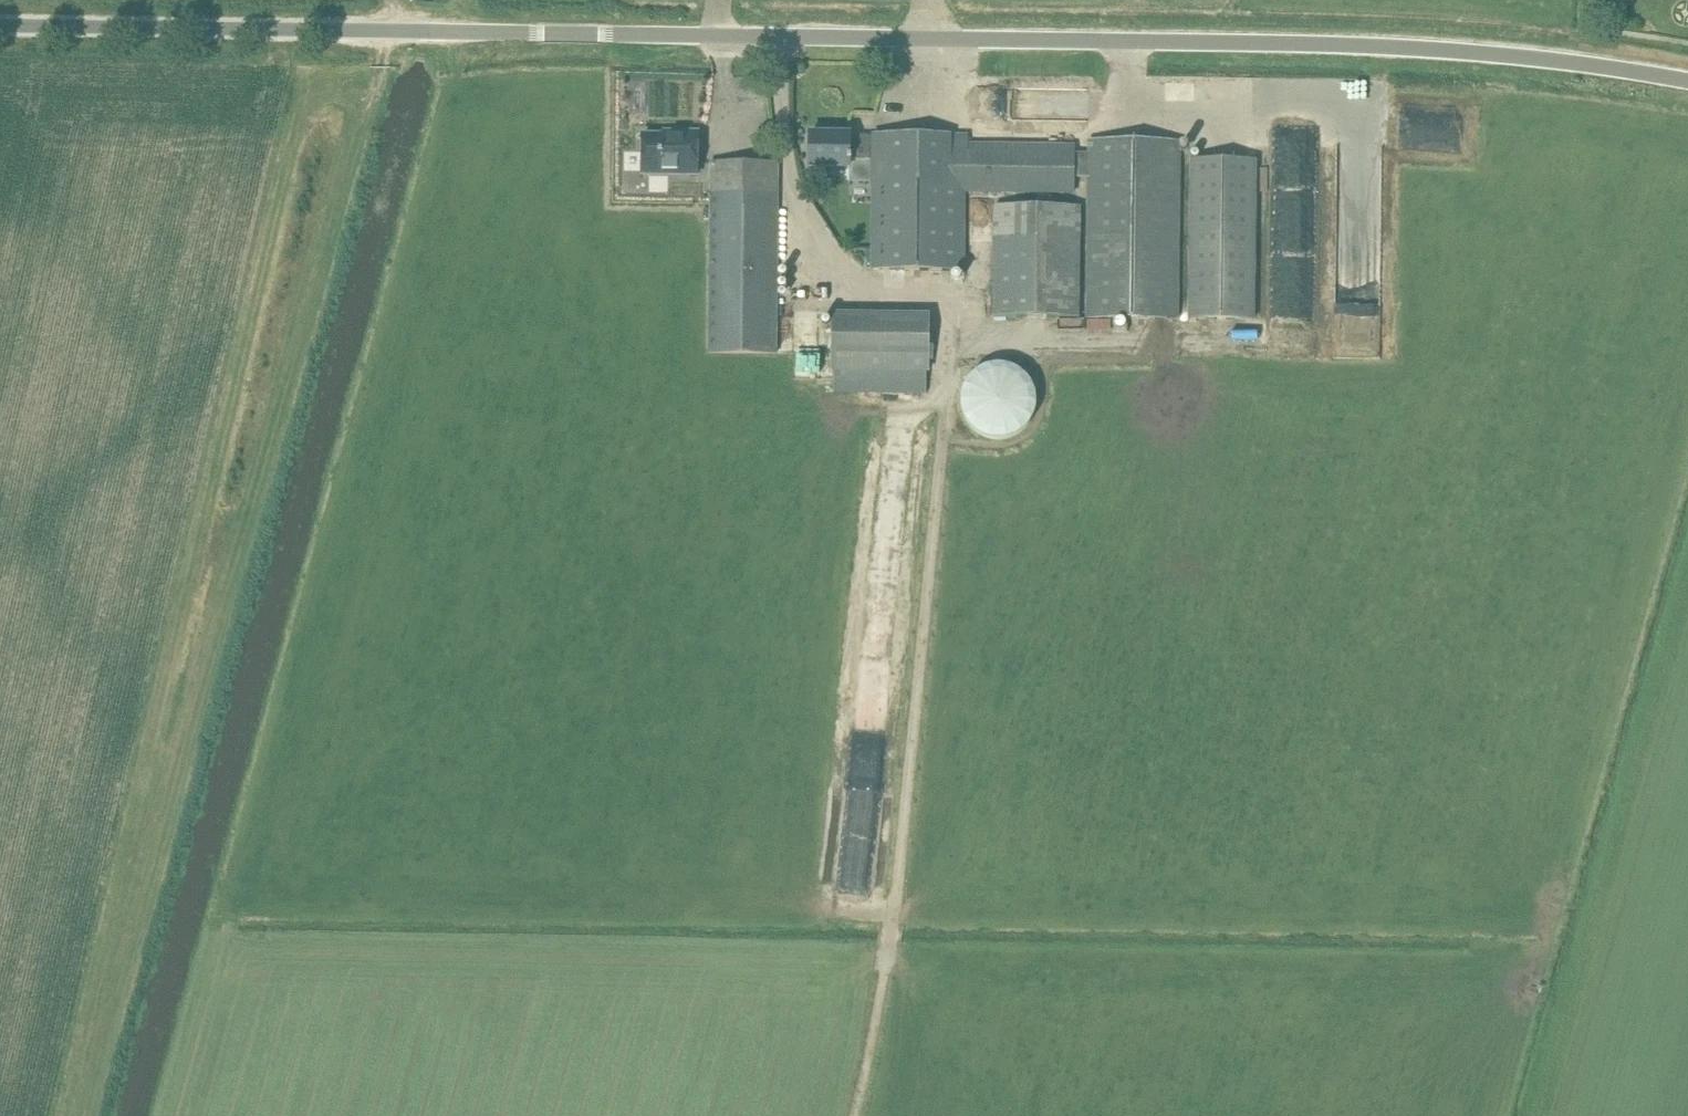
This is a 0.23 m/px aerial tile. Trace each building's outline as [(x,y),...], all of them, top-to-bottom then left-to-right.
[(643,135),(643,173),(646,173),(646,170),(672,170),(672,173),(698,173),(698,132),(673,132),(673,138),(664,138),(665,135),(643,135)] [(873,160),(873,136),(850,136),(850,133),(810,133),(810,166),(850,166),(850,159),(873,160)] [(1177,318),(1179,140),(1089,139),(1089,152),(1074,152),(1074,146),(968,144),(968,135),(873,134),(873,136),(873,160),(873,182),(873,269),(963,270),(964,191),(1073,192),(1073,176),(1089,176),(1087,317),(1177,318)] [(1189,318),(1254,319),(1255,159),(1191,159),(1189,318)] [(709,352),(776,353),(778,163),(711,162),(709,352)] [(1081,317),(1082,206),(994,205),(993,316),(1081,317)] [(928,315),(836,314),(835,393),(927,394),(928,315)] [(999,364),(991,364),(985,367),(978,370),(971,376),(966,383),(963,392),(961,400),(962,409),(965,417),(968,424),(973,429),(979,434),(986,437),(994,440),(1003,440),(1012,438),(1020,434),(1027,429),(1032,422),(1035,416),(1037,409),(1038,401),(1037,393),(1034,385),(1029,377),(1022,371),(1015,367),(1006,364),(999,364)]
